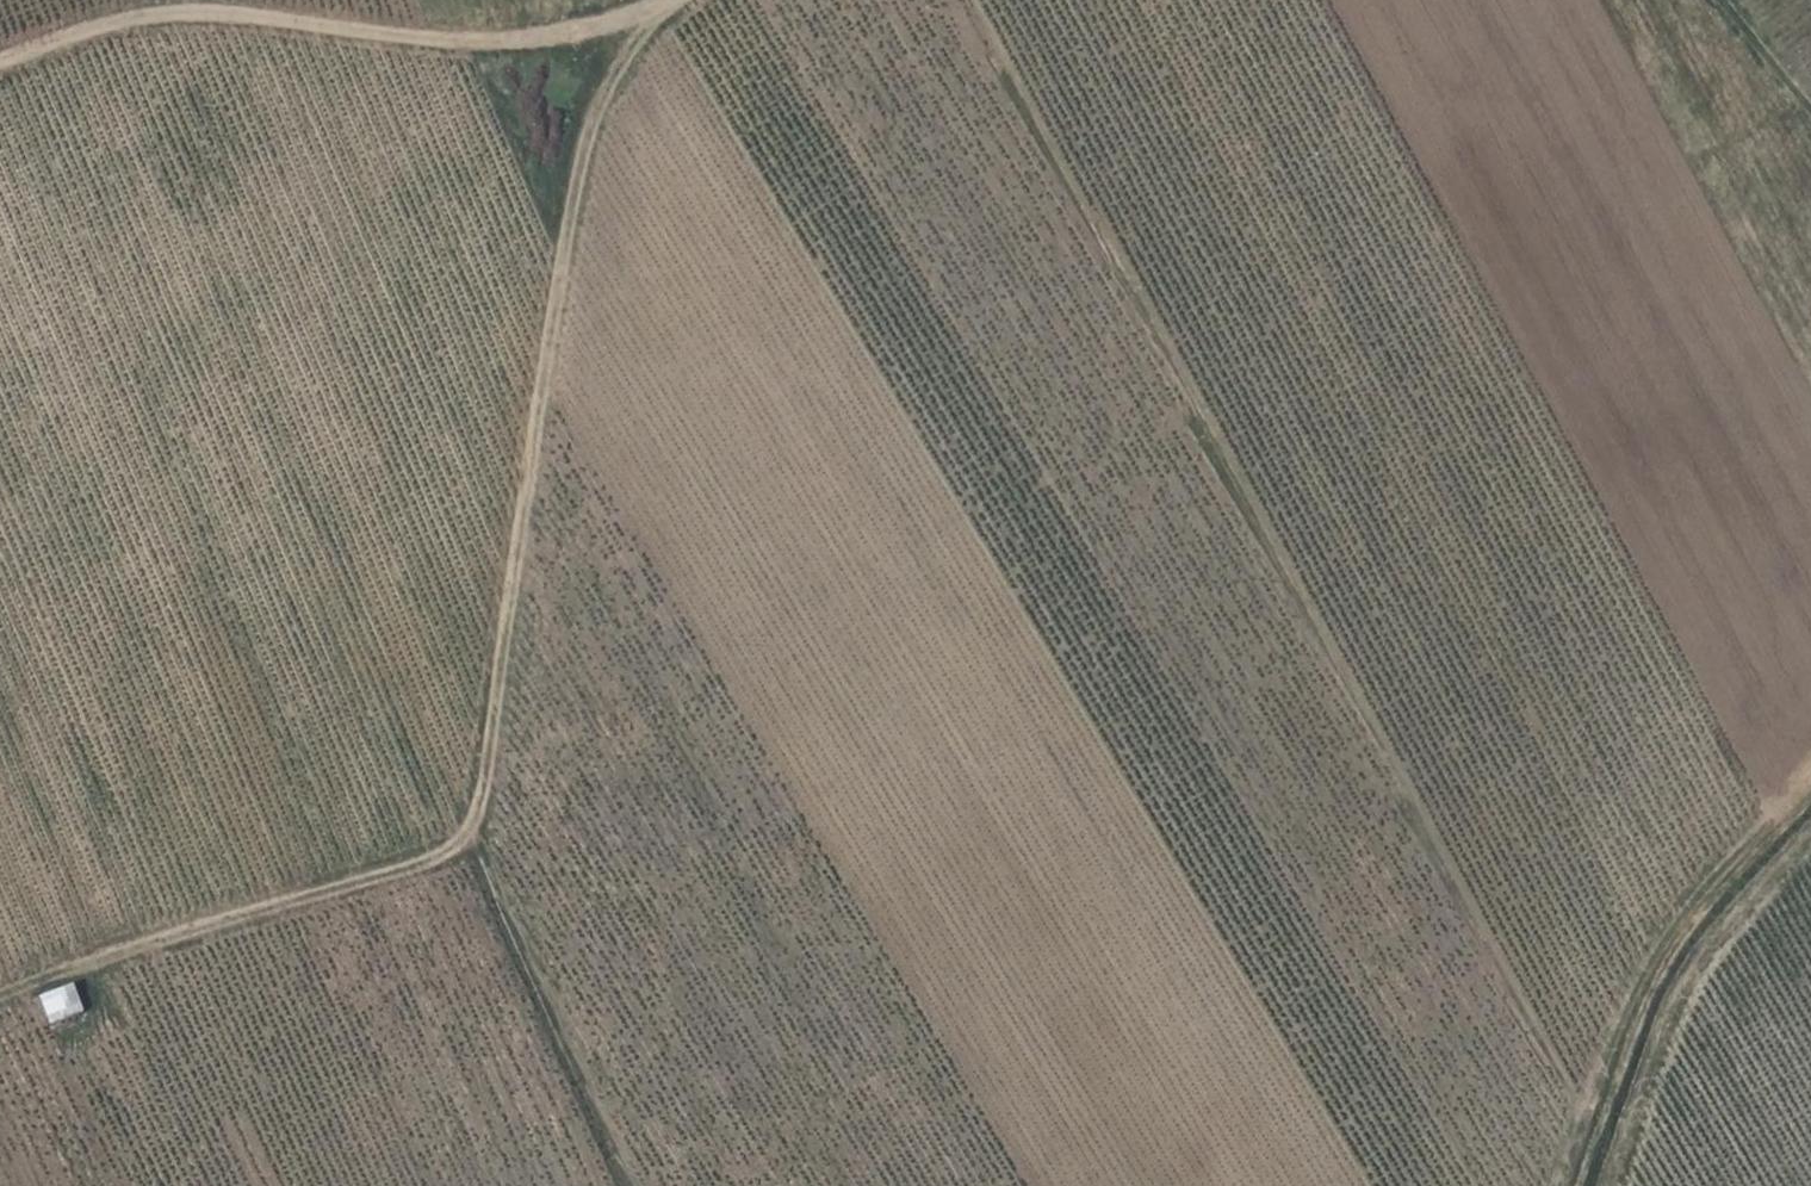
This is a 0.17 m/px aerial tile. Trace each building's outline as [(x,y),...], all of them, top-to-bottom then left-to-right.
[(41,992),(52,1018),(82,1007),(72,980),(41,992)]
